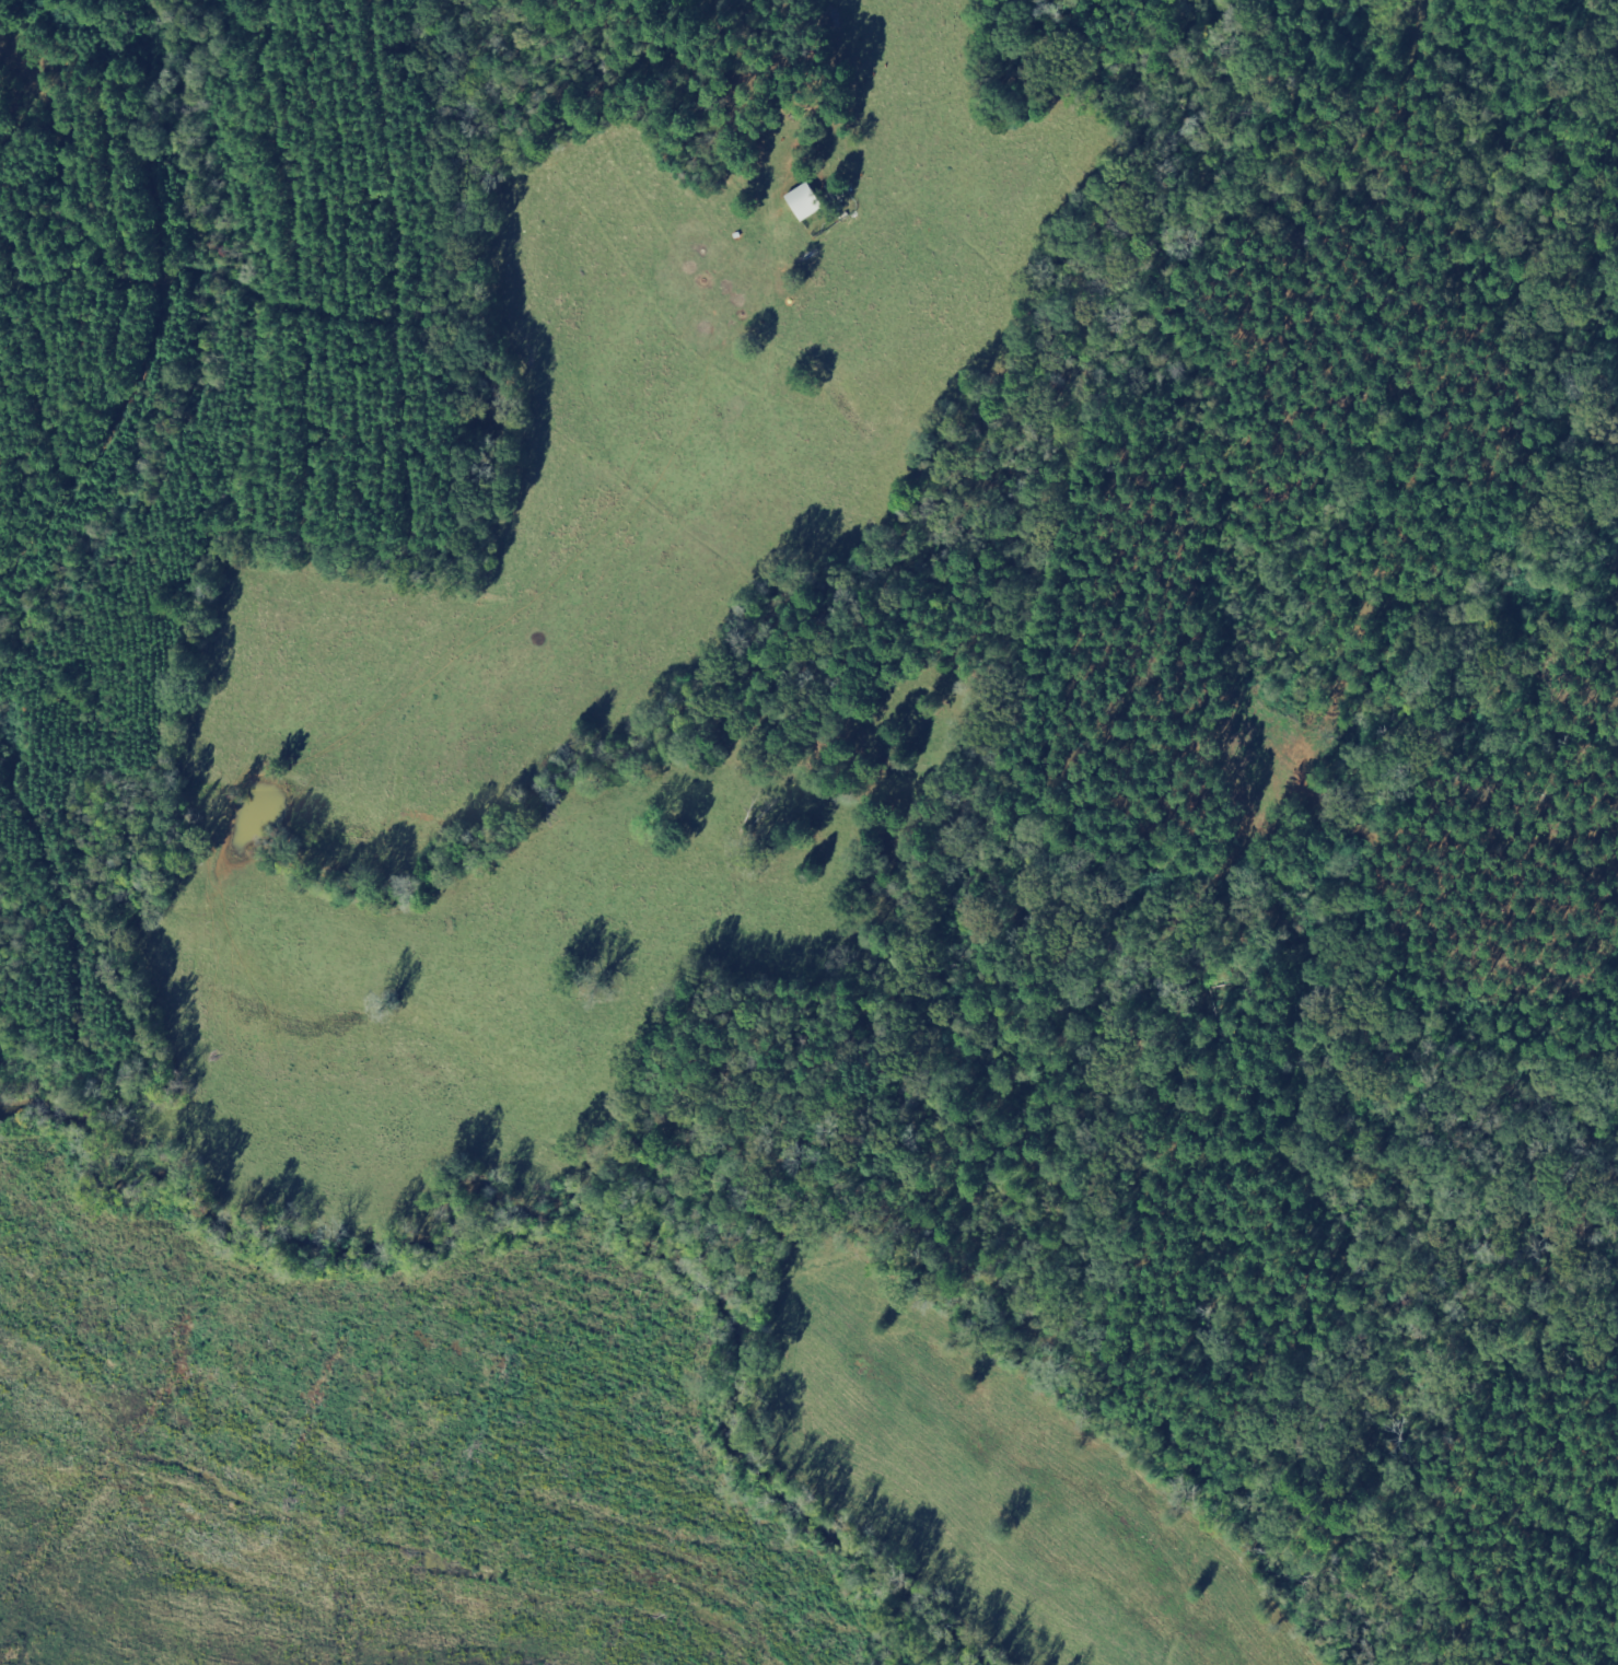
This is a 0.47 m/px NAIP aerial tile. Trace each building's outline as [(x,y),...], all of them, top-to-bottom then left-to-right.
[(802,223),(824,209),(808,184),(786,198),(802,223)]
